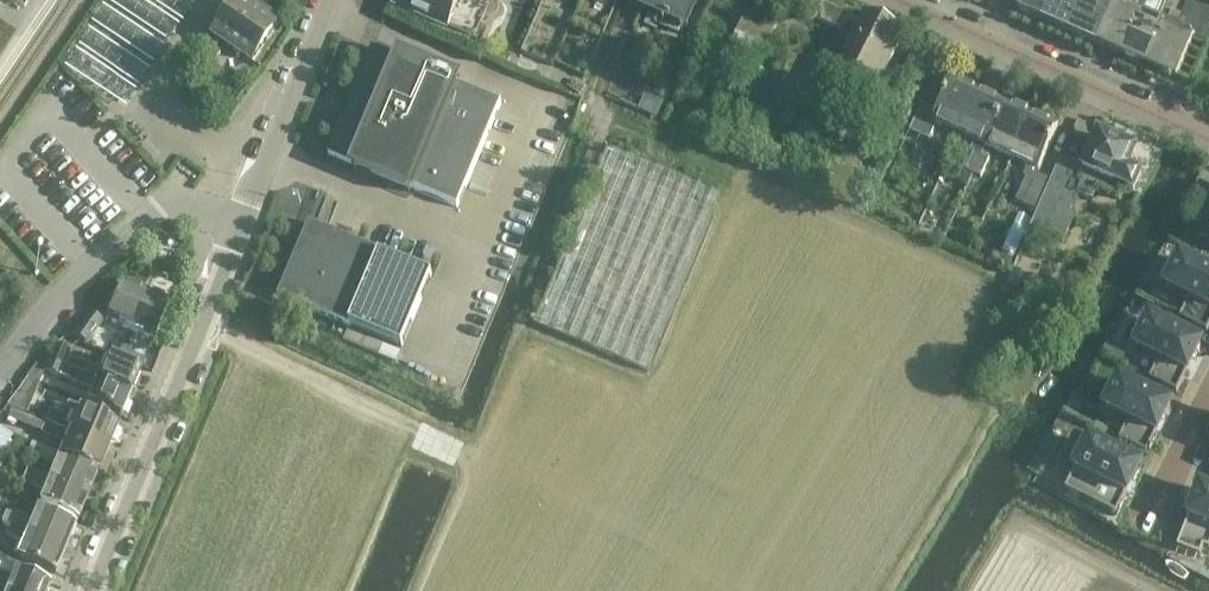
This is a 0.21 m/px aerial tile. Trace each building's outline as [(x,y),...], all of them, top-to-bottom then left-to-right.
[(69,68),(136,107),(198,0),(110,0),(69,68)] [(244,0),(239,0),(238,1),(214,37),(216,39),(226,45),(252,63),(278,23),(244,0)] [(396,3),(448,26),(459,0),(397,0),(396,3)] [(696,0),(650,0),(646,9),(665,17),(664,20),(669,22),(670,20),(685,26),(696,0)] [(1014,8),(1042,20),(1051,0),(1017,0),(1013,8),(1014,8)] [(1083,0),(1051,0),(1042,20),(1069,32),(1083,0)] [(1069,32),(1096,44),(1115,0),(1083,0),(1069,32)] [(1096,44),(1122,56),(1146,0),(1115,0),(1096,44)] [(1151,0),(1146,0),(1122,56),(1149,68),(1179,0),(1166,0),(1163,5),(1151,0)] [(1149,68),(1176,80),(1192,43),(1193,43),(1199,30),(1181,22),(1183,18),(1182,18),(1190,0),(1179,0),(1149,68)] [(825,4),(817,20),(847,33),(853,17),(825,4)] [(869,106),(905,33),(863,12),(835,72),(823,66),(816,80),(827,85),(827,84),(869,106)] [(775,26),(746,13),(725,61),(755,74),(775,26)] [(327,155),(412,190),(413,190),(413,189),(456,207),(500,103),(457,85),(458,84),(372,48),(327,155)] [(513,69),(532,77),(539,63),(519,55),(513,69)] [(924,105),(910,132),(929,140),(936,125),(958,135),(977,92),(949,80),(936,110),(924,105)] [(977,92),(958,135),(973,142),(969,151),(973,152),(964,171),(974,175),(982,156),(985,147),(986,148),(1005,104),(977,92)] [(664,103),(646,95),(638,111),(657,119),(664,103)] [(1005,104),(986,148),(1012,160),(1031,116),(1005,104)] [(1031,116),(1012,160),(1027,167),(1022,176),(1025,178),(1015,201),(1022,204),(1022,205),(1037,212),(1051,181),(1050,180),(1037,175),(1038,172),(1057,128),(1031,116)] [(1051,181),(1037,212),(1030,229),(1062,243),(1074,216),(1069,214),(1077,194),(1091,200),(1095,191),(1119,201),(1123,191),(1132,195),(1140,176),(1128,170),(1135,151),(1098,134),(1082,170),(1058,160),(1050,180),(1051,181)] [(721,196),(607,149),(534,325),(647,372),(721,196)] [(982,156),(974,175),(980,178),(989,159),(982,156)] [(1200,182),(1195,194),(1207,199),(1201,211),(1208,215),(1208,186),(1200,182)] [(350,326),(353,327),(402,348),(433,276),(383,255),(380,253),(381,253),(309,222),(279,296),(281,297),(281,299),(350,327),(350,326)] [(1166,287),(1189,299),(1179,319),(1207,333),(1208,328),(1208,274),(1180,259),(1166,287)] [(128,329),(145,291),(121,281),(105,319),(128,329)] [(145,291),(128,329),(154,339),(169,301),(145,291)] [(101,322),(90,313),(72,336),(83,345),(101,322)] [(1149,320),(1136,348),(1159,359),(1149,380),(1176,394),(1200,345),(1149,320)] [(140,373),(105,359),(102,357),(98,369),(66,356),(69,349),(55,343),(48,361),(131,395),(140,373)] [(125,361),(131,346),(123,343),(116,357),(125,361)] [(131,395),(48,361),(44,370),(59,376),(58,377),(90,390),(85,401),(121,418),(131,395)] [(19,391),(7,405),(23,412),(37,381),(28,378),(19,391)] [(1119,381),(1105,408),(1129,420),(1118,441),(1146,454),(1170,406),(1119,381)] [(44,422),(107,449),(117,425),(67,404),(62,416),(49,411),(44,422)] [(7,419),(40,432),(44,423),(11,410),(7,419)] [(107,449),(44,422),(44,423),(40,432),(64,442),(59,455),(97,472),(107,449)] [(11,436),(11,435),(0,428),(0,454),(5,457),(17,439),(11,436)] [(1065,490),(1088,502),(1116,515),(1140,467),(1089,442),(1065,490)] [(87,495),(97,472),(59,455),(31,443),(27,453),(55,464),(49,479),(87,495)] [(22,482),(44,491),(39,503),(77,519),(87,495),(49,479),(27,469),(22,482)] [(1177,548),(1200,557),(1203,548),(1208,550),(1208,492),(1200,489),(1177,548)] [(0,523),(9,526),(65,549),(75,525),(36,509),(31,521),(14,514),(13,516),(5,512),(0,523)] [(55,573),(65,549),(9,526),(5,537),(21,544),(16,557),(55,573)] [(13,590),(47,590),(50,583),(15,568),(11,577),(0,572),(0,586),(13,590)]
